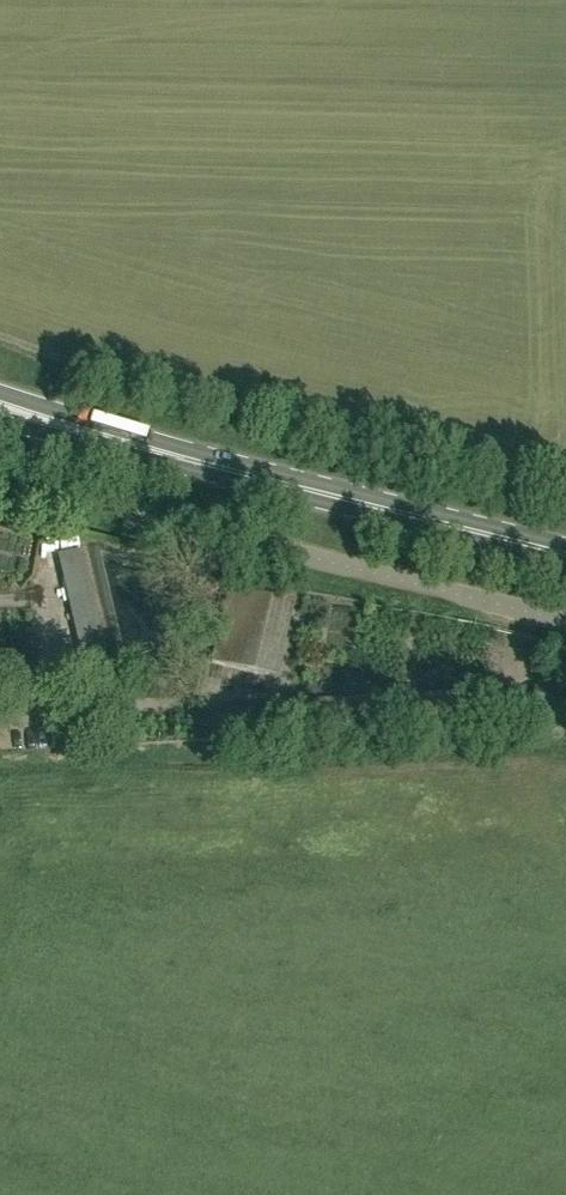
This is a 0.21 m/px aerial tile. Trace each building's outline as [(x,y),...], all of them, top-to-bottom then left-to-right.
[(285,605),(230,591),(212,663),(268,676),(285,605)] [(565,722),(565,689),(538,686),(536,705),(541,706),(539,720),(565,722)]
